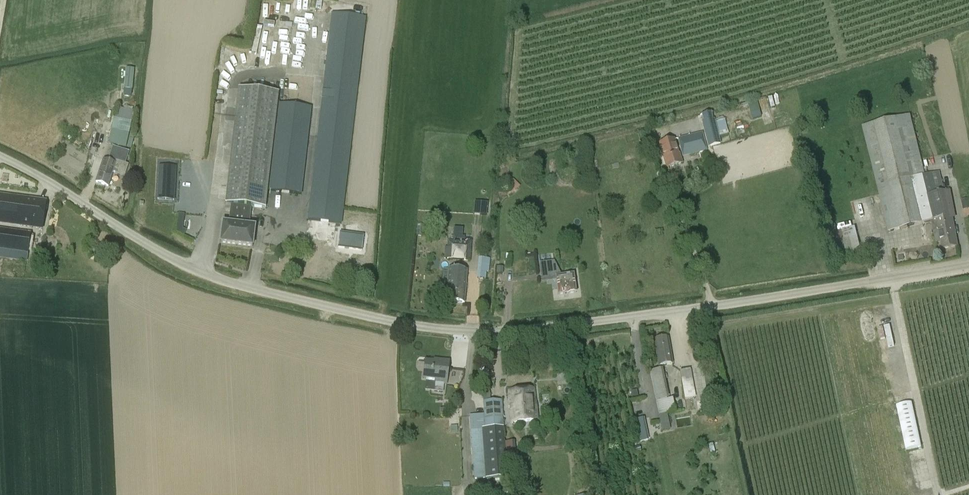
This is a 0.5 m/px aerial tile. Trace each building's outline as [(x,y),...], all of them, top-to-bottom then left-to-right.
[(309,0),(294,0),(294,8),(309,9),(309,0)] [(365,17),(330,13),(306,220),(341,224),(351,145),(365,17)] [(257,53),(261,40),(266,41),(269,28),(257,25),(250,51),(257,53)] [(252,247),(254,227),(248,227),(251,208),(265,210),(278,94),(238,89),(225,205),(231,206),(229,224),(223,224),(220,244),(252,247)] [(302,195),(312,107),(278,103),(268,192),(302,195)] [(715,121),(714,119),(712,119),(711,114),(701,117),(703,122),(701,122),(706,141),(708,147),(720,144),(718,137),(728,135),(724,119),(715,121)] [(910,115),(861,127),(888,233),(936,222),(937,228),(945,227),(946,235),(955,233),(952,218),(951,216),(954,215),(949,191),(943,192),(939,172),(924,176),(910,115)] [(108,143),(126,147),(130,128),(113,124),(108,143)] [(677,139),(682,158),(707,151),(702,133),(677,139)] [(678,155),(673,141),(659,145),(666,168),(681,164),(679,155),(678,155)] [(125,165),(129,154),(113,148),(108,162),(103,160),(95,183),(108,187),(113,173),(124,177),(128,166),(125,165)] [(144,166),(144,180),(168,181),(169,166),(144,166)] [(513,178),(504,186),(512,194),(521,186),(513,178)] [(877,216),(878,223),(882,222),(878,194),(871,195),(873,205),(866,206),(867,218),(877,216)] [(0,196),(0,224),(42,229),(46,202),(0,196)] [(487,215),(488,202),(473,201),(473,214),(487,215)] [(182,233),(184,214),(176,213),(174,232),(182,233)] [(860,251),(856,227),(831,232),(836,256),(860,251)] [(958,247),(955,233),(946,235),(945,227),(937,228),(939,235),(934,236),(935,244),(940,243),(942,250),(958,247)] [(465,236),(463,236),(463,229),(455,228),(454,240),(465,241),(465,236)] [(5,260),(27,263),(31,234),(0,229),(0,259),(5,260)] [(364,237),(340,233),(337,249),(361,252),(364,237)] [(472,244),(442,242),(441,259),(461,260),(461,268),(466,268),(466,261),(470,261),(472,244)] [(540,259),(540,260),(528,262),(530,278),(555,274),(554,267),(553,267),(551,257),(540,259)] [(442,270),(441,281),(447,281),(446,302),(464,304),(467,272),(448,270),(442,270)] [(576,294),(573,275),(555,278),(558,296),(567,294),(567,295),(576,294)] [(878,328),(883,349),(895,346),(890,325),(878,328)] [(667,339),(654,342),(659,366),(672,364),(667,339)] [(423,379),(435,380),(435,383),(434,392),(442,393),(443,380),(447,380),(449,362),(440,361),(440,363),(425,361),(423,379)] [(668,400),(662,370),(649,373),(656,403),(658,417),(675,413),(672,399),(668,400)] [(695,398),(690,370),(679,372),(684,400),(695,398)] [(703,378),(693,380),(698,405),(708,403),(703,378)] [(482,388),(483,407),(474,407),(474,415),(469,416),(473,479),(499,477),(500,493),(510,492),(508,477),(507,477),(502,401),(490,402),(488,386),(482,388)] [(512,423),(537,420),(533,389),(509,391),(512,423)] [(912,402),(896,406),(906,450),(921,447),(912,402)] [(648,441),(643,419),(635,420),(640,442),(648,441)] [(510,465),(511,473),(520,473),(520,465),(510,465)]
